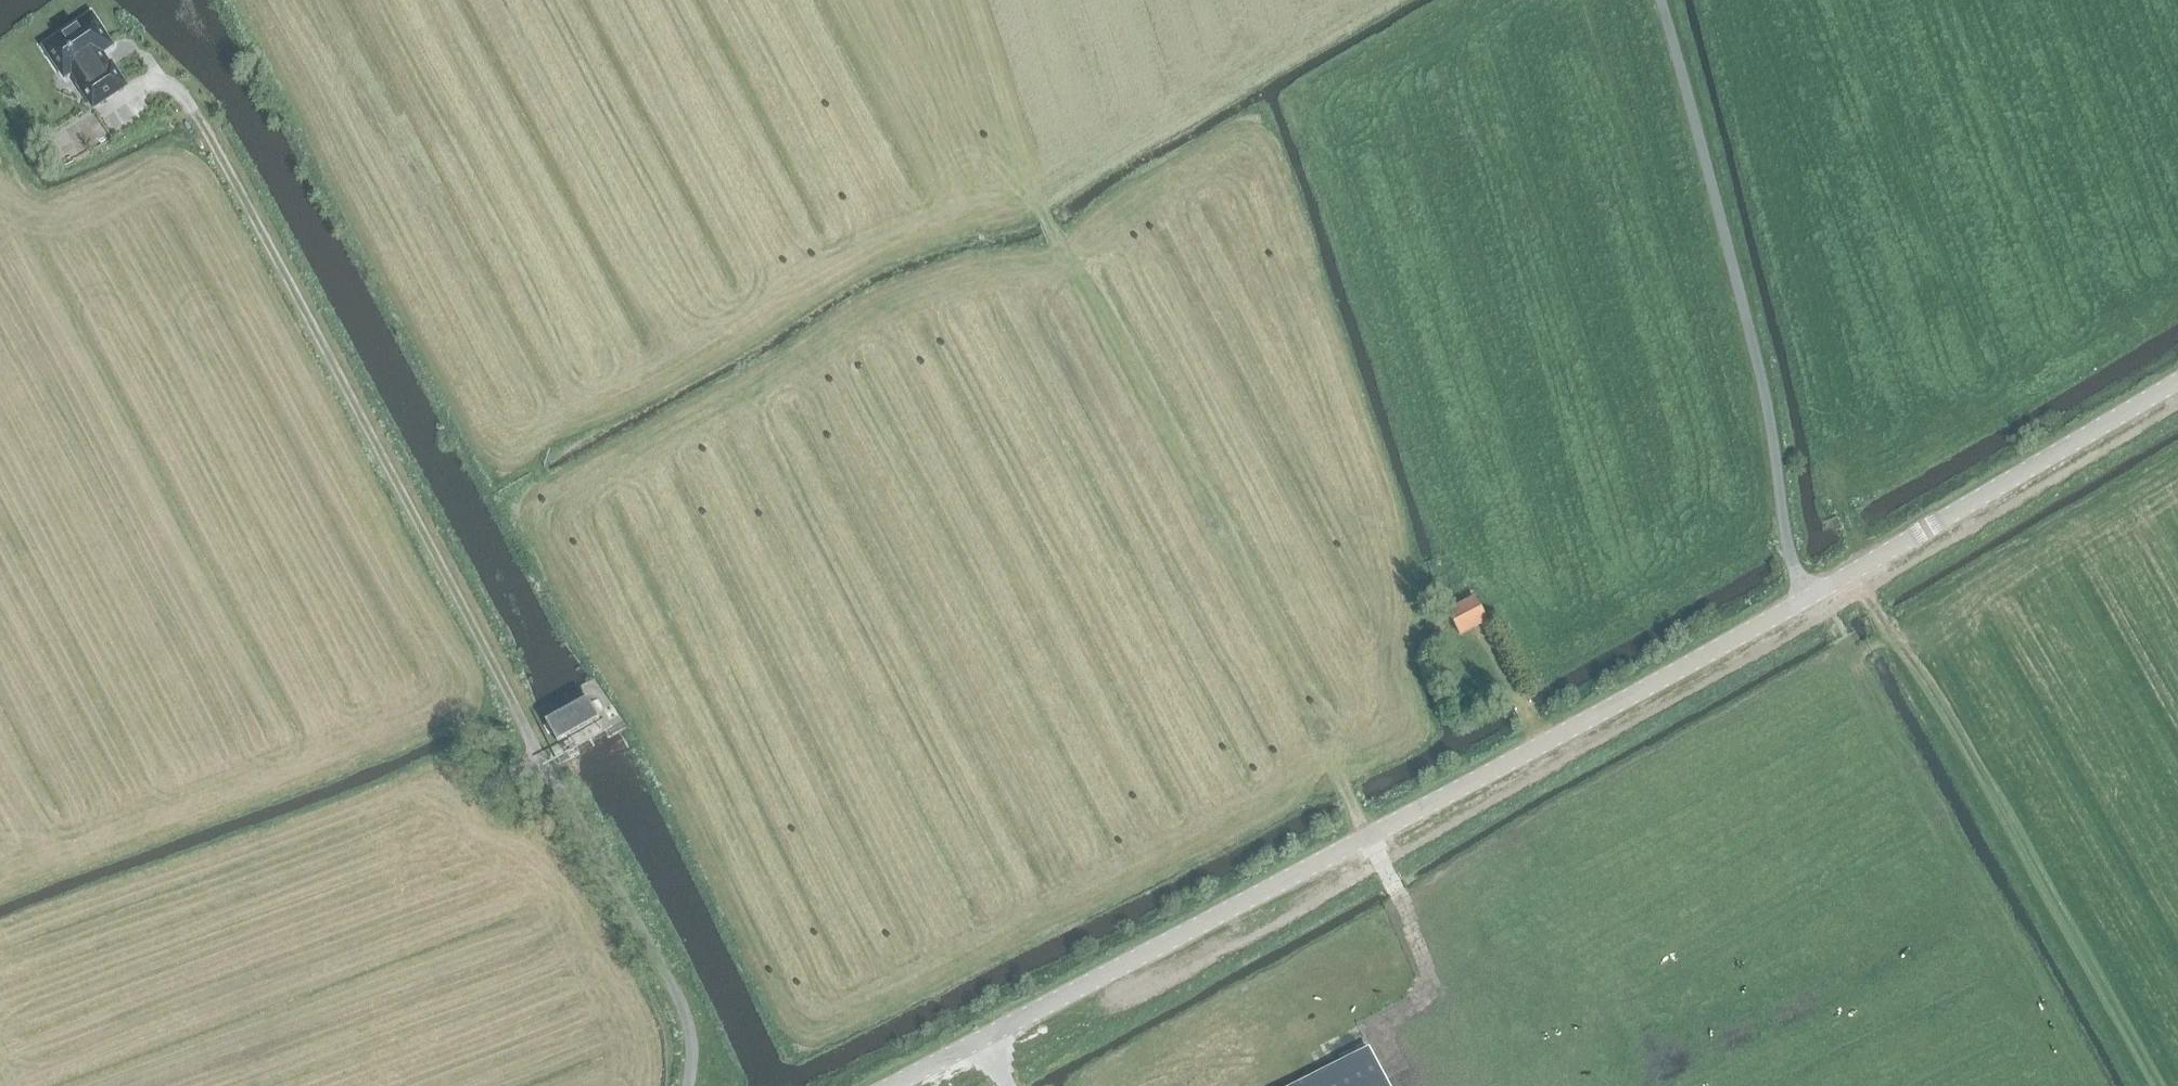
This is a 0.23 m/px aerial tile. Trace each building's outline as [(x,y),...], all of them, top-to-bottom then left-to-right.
[(63,34),(44,46),(64,75),(73,69),(82,83),(80,85),(94,105),(124,84),(111,64),(109,65),(100,51),(111,44),(91,15),(77,24),(76,22),(61,32),(63,34)] [(55,131),(71,159),(107,140),(91,112),(55,131)] [(1448,612),(1459,632),(1485,618),(1474,597),(1448,612)] [(556,742),(599,719),(588,698),(545,721),(556,742)]
